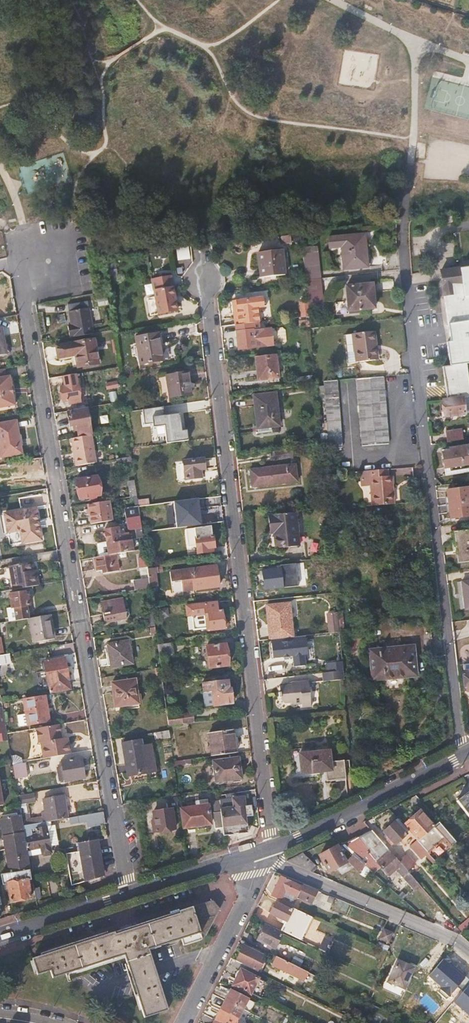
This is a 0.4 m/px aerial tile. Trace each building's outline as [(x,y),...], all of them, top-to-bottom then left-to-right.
[(329,238),(330,248),(342,247),(344,269),(368,267),(365,235),(329,238)] [(188,246),(176,247),(178,259),(190,257),(188,246)] [(282,251),(259,253),(262,278),(285,275),(282,251)] [(322,279),(319,253),(303,254),(305,281),(322,279)] [(467,365),(468,364),(468,267),(455,269),(439,272),(442,297),(445,297),(451,343),(447,343),(450,366),(443,367),(447,399),(443,400),(443,401),(463,398),(468,397),(468,381),(467,365)] [(177,308),(171,276),(153,280),(155,300),(152,300),(154,315),(180,310),(180,307),(177,308)] [(325,309),(322,279),(305,281),(305,283),(308,317),(310,329),(323,328),(321,309),(325,309)] [(373,284),(347,287),(350,311),(375,309),(373,284)] [(258,322),(257,307),(265,306),(264,298),(233,302),(236,325),(254,323),(258,322)] [(90,310),(68,313),(71,337),(93,334),(90,310)] [(265,346),(263,330),(254,331),(254,323),(236,325),(239,349),(265,346)] [(375,331),(353,334),(357,362),(376,360),(374,340),(376,340),(375,331)] [(158,334),(136,338),(141,364),(163,360),(158,334)] [(94,340),(57,346),(59,358),(75,355),(77,367),(98,364),(94,340)] [(278,377),(276,355),(256,357),(259,380),(278,377)] [(188,372),(167,376),(170,398),(192,394),(188,372)] [(80,402),(75,375),(63,377),(65,386),(61,387),(64,402),(69,401),(70,404),(80,402)] [(388,444),(384,376),(358,379),(362,446),(388,444)] [(342,447),(337,381),(325,382),(330,448),(342,447)] [(0,386),(0,410),(12,408),(8,384),(0,386)] [(280,426),(276,393),(253,396),(257,428),(271,427),(280,426)] [(464,415),(463,398),(443,401),(445,417),(464,415)] [(201,424),(198,402),(186,404),(187,416),(179,417),(179,426),(201,424)] [(90,428),(87,413),(88,412),(87,408),(69,411),(69,415),(68,416),(70,427),(74,426),(75,431),(90,428)] [(0,424),(0,455),(1,455),(1,457),(22,454),(17,422),(0,424)] [(447,441),(464,439),(463,428),(446,430),(447,441)] [(92,436),(72,439),(76,466),(97,462),(92,436)] [(443,452),(446,475),(466,473),(465,466),(468,466),(468,446),(463,447),(462,442),(448,443),(449,451),(443,452)] [(291,458),(290,450),(272,452),(273,460),(291,458)] [(132,465),(131,457),(117,459),(118,468),(132,465)] [(40,469),(39,458),(32,459),(33,470),(40,469)] [(203,459),(183,461),(185,479),(201,478),(200,470),(205,470),(203,459)] [(297,481),(295,465),(274,468),(275,484),(297,481)] [(275,484),(274,468),(251,470),(252,486),(275,484)] [(394,505),(392,477),(388,477),(388,469),(369,471),(372,506),(394,505)] [(99,495),(96,475),(76,478),(80,498),(89,497),(90,501),(96,500),(96,496),(99,495)] [(137,496),(134,480),(128,481),(130,497),(137,496)] [(447,492),(449,505),(468,503),(468,489),(447,492)] [(111,516),(110,510),(108,511),(106,501),(87,505),(90,519),(111,516)] [(165,512),(165,503),(138,506),(138,507),(139,516),(140,518),(153,517),(153,514),(165,512)] [(449,505),(451,518),(468,516),(468,503),(449,505)] [(36,506),(1,511),(5,538),(19,536),(20,545),(41,543),(36,506)] [(139,516),(138,507),(125,510),(127,518),(139,516)] [(296,512),(269,515),(271,534),(274,534),(275,548),(300,546),(296,512)] [(142,538),(140,518),(139,516),(127,518),(128,531),(137,530),(138,539),(142,538)] [(116,554),(133,551),(131,540),(129,541),(128,533),(120,534),(119,527),(104,529),(108,555),(116,554)] [(211,527),(195,529),(198,555),(214,553),(211,527)] [(454,533),(457,562),(468,561),(468,531),(454,533)] [(119,571),(116,554),(108,555),(95,557),(97,571),(103,570),(103,573),(119,571)] [(307,569),(306,560),(288,562),(289,570),(307,569)] [(34,572),(33,563),(10,567),(13,589),(39,585),(37,572),(34,572)] [(173,594),(218,587),(216,566),(191,569),(170,572),(173,594)] [(280,569),(263,571),(265,589),(282,587),(280,569)] [(149,588),(148,579),(134,581),(135,590),(149,588)] [(25,592),(10,595),(12,608),(12,609),(14,608),(17,621),(29,619),(27,606),(30,606),(30,605),(28,596),(26,597),(25,592)] [(123,599),(102,603),(105,622),(127,618),(123,599)] [(186,605),(187,616),(193,615),(193,618),(209,616),(210,630),(224,628),(222,610),(218,610),(217,601),(186,605)] [(290,603),(266,605),(269,640),(293,638),(290,603)] [(167,608),(159,609),(160,617),(168,616),(167,608)] [(155,626),(152,611),(144,612),(146,628),(155,626)] [(342,611),(326,613),(329,633),(345,630),(342,611)] [(54,639),(50,615),(29,619),(34,642),(54,639)] [(128,641),(108,645),(112,667),(132,663),(128,641)] [(304,642),(269,644),(269,659),(293,658),(294,670),(305,670),(304,642)] [(174,655),(172,643),(157,644),(159,657),(174,655)] [(225,644),(207,646),(210,668),(228,666),(225,644)] [(414,647),(371,651),(373,680),(417,676),(414,647)] [(69,681),(65,658),(44,662),(48,684),(49,684),(51,693),(69,690),(67,682),(69,681)] [(339,665),(320,666),(321,683),(341,681),(339,665)] [(135,680),(112,683),(116,707),(138,703),(138,702),(142,702),(141,695),(137,695),(135,680)] [(228,680),(211,682),(214,706),(233,703),(231,688),(229,689),(228,680)] [(312,706),(309,681),(301,682),(301,684),(291,685),(280,686),(280,692),(278,692),(279,697),(281,697),(281,701),(286,704),(292,704),(295,706),(303,705),(304,707),(312,706)] [(49,722),(44,694),(23,698),(29,725),(49,722)] [(3,706),(0,707),(0,741),(9,740),(7,733),(3,706)] [(165,714),(164,709),(140,713),(141,721),(150,719),(150,716),(165,714)] [(183,723),(182,714),(167,716),(168,724),(183,723)] [(41,742),(44,758),(71,753),(68,737),(60,738),(59,734),(60,734),(59,724),(36,728),(39,743),(41,742)] [(170,738),(169,730),(157,732),(158,740),(170,738)] [(237,753),(234,730),(209,733),(211,756),(237,753)] [(141,740),(122,744),(125,762),(127,762),(130,776),(151,772),(156,771),(151,745),(147,745),(142,746),(141,740)] [(329,751),(300,755),(302,774),(326,771),(327,781),(345,779),(343,761),(330,762),(329,751)] [(80,757),(62,761),(65,780),(84,777),(80,757)] [(238,758),(213,761),(216,782),(241,778),(238,758)] [(28,777),(25,761),(23,762),(13,764),(15,779),(28,777)] [(67,818),(63,791),(53,793),(54,797),(49,798),(51,809),(42,811),(44,822),(45,822),(67,818)] [(457,801),(468,816),(468,792),(457,801)] [(20,804),(36,802),(35,793),(19,795),(20,804)] [(246,824),(243,797),(219,800),(220,812),(222,827),(246,824)] [(211,824),(208,805),(200,806),(180,808),(182,828),(211,824)] [(154,819),(152,819),(153,831),(175,828),(172,809),(153,812),(154,819)] [(456,842),(439,822),(435,826),(420,810),(403,825),(409,832),(417,840),(428,853),(444,838),(452,846),(456,842)] [(105,824),(103,812),(69,818),(70,824),(86,822),(87,827),(105,824)] [(222,827),(220,812),(214,813),(215,828),(222,827)] [(25,845),(20,816),(1,819),(6,848),(25,845)] [(395,844),(409,832),(403,825),(397,819),(384,832),(395,844)] [(51,855),(45,822),(44,822),(23,826),(27,845),(28,854),(42,851),(43,856),(51,855)] [(399,861),(372,830),(364,835),(350,842),(343,846),(353,855),(365,865),(374,874),(382,867),(389,876),(397,870),(414,890),(420,885),(408,871),(399,861)] [(65,852),(71,884),(100,875),(102,870),(97,840),(77,843),(78,850),(65,852)] [(428,853),(417,840),(410,846),(421,859),(425,856),(432,863),(435,861),(428,853)] [(30,877),(25,845),(6,848),(10,874),(3,875),(4,882),(7,882),(10,901),(31,898),(27,878),(30,877)] [(337,845),(319,854),(327,872),(346,864),(337,845)] [(315,865),(304,853),(287,861),(311,871),(315,865)] [(416,864),(407,854),(399,861),(408,871),(416,864)] [(365,865),(353,855),(348,861),(359,871),(365,865)] [(276,872),(267,889),(271,891),(280,874),(276,872)] [(319,890),(302,883),(301,884),(281,876),(271,895),(282,900),(286,892),(312,904),(319,890)] [(149,950),(181,940),(183,946),(203,939),(220,908),(216,904),(214,901),(212,900),(107,934),(42,955),(33,959),(37,975),(50,971),(53,978),(124,955),(144,1018),(167,1010),(149,950)] [(301,940),(312,917),(293,908),(292,910),(276,902),(270,913),(283,920),(282,922),(284,923),(281,930),(301,940)] [(468,927),(468,918),(458,928),(462,933),(468,927)] [(282,933),(265,925),(257,941),(275,949),(282,933)] [(389,943),(394,932),(384,928),(380,939),(389,943)] [(42,955),(107,934),(106,932),(41,952),(42,955)] [(328,953),(333,941),(324,937),(319,948),(328,953)] [(262,954),(244,945),(237,960),(236,962),(258,973),(265,959),(261,957),(262,954)] [(309,972),(300,968),(291,964),(276,956),(272,964),(305,980),(306,977),(309,972)] [(300,968),(304,960),(295,956),(291,964),(300,968)] [(465,978),(443,959),(429,976),(442,987),(440,988),(450,996),(465,978)] [(413,968),(398,961),(389,981),(405,987),(413,968)] [(259,979),(241,970),(233,985),(251,994),(259,979)] [(315,981),(317,977),(309,972),(306,977),(315,981)] [(258,997),(266,982),(259,979),(251,994),(258,997)] [(454,1002),(468,1015),(468,985),(454,1002)] [(238,1019),(248,999),(231,990),(220,1010),(238,1019)] [(238,1019),(220,1010),(214,1022),(236,1022),(238,1019)]
